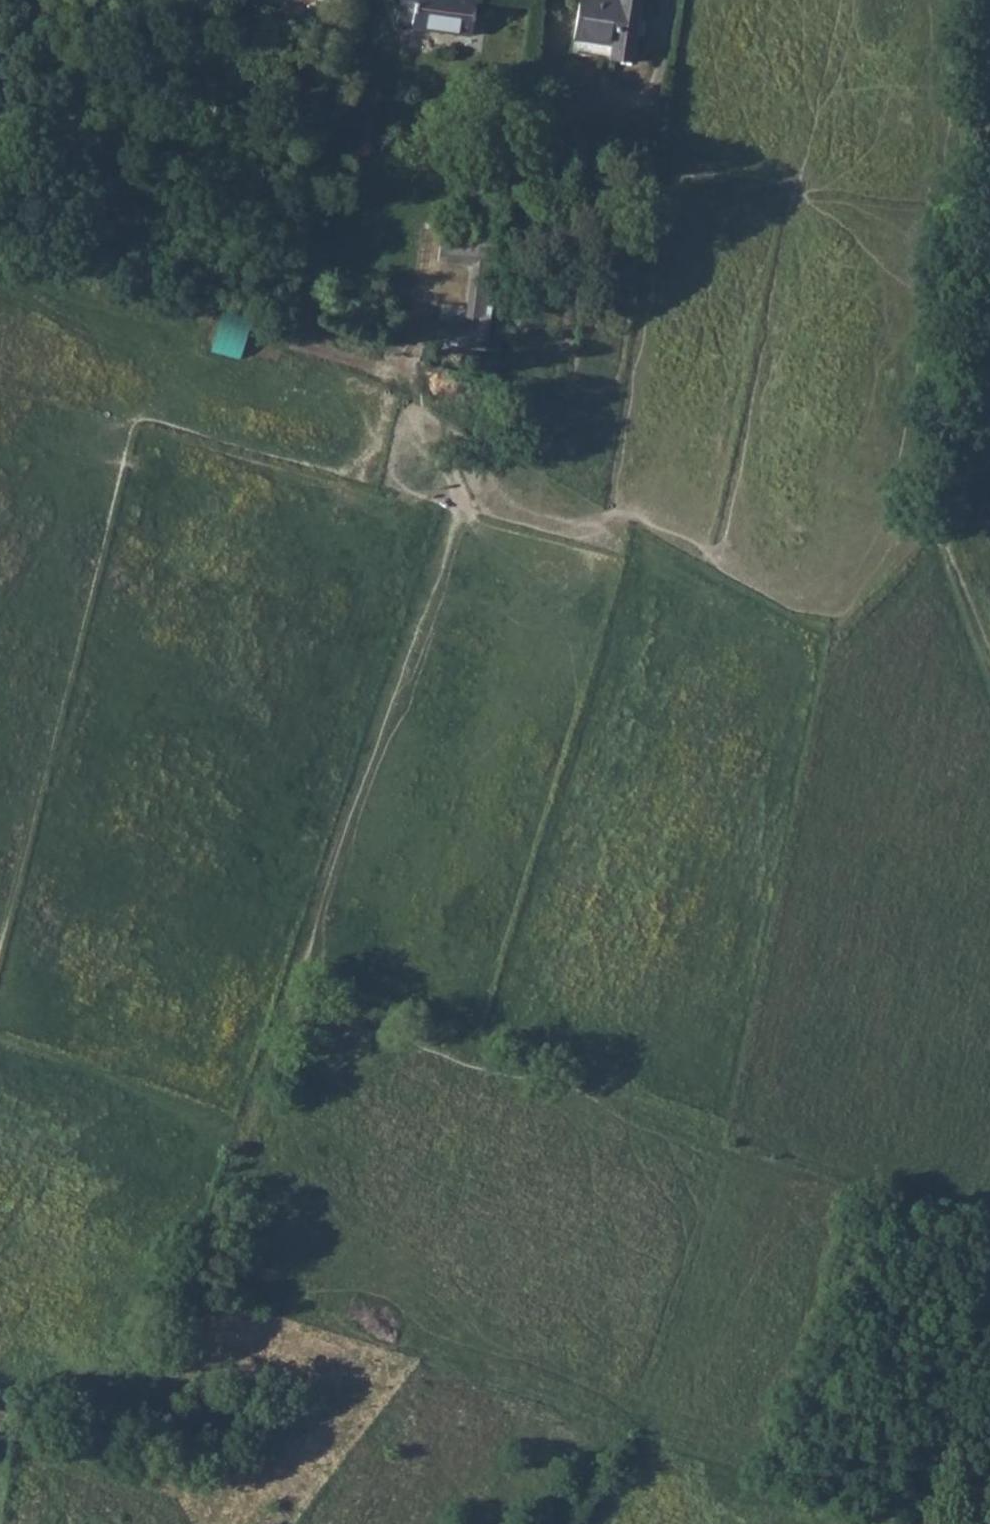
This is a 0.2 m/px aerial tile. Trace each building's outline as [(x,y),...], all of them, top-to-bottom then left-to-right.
[(398,14),(414,17),(413,22),(472,31),(477,0),(401,0),(398,14)] [(574,36),(611,43),(609,56),(631,59),(641,0),(581,0),(574,36)] [(470,321),(448,320),(446,344),(490,348),(497,266),(474,264),(470,321)] [(244,345),(251,319),(226,312),(215,349),(227,352),(230,341),(244,345)]
